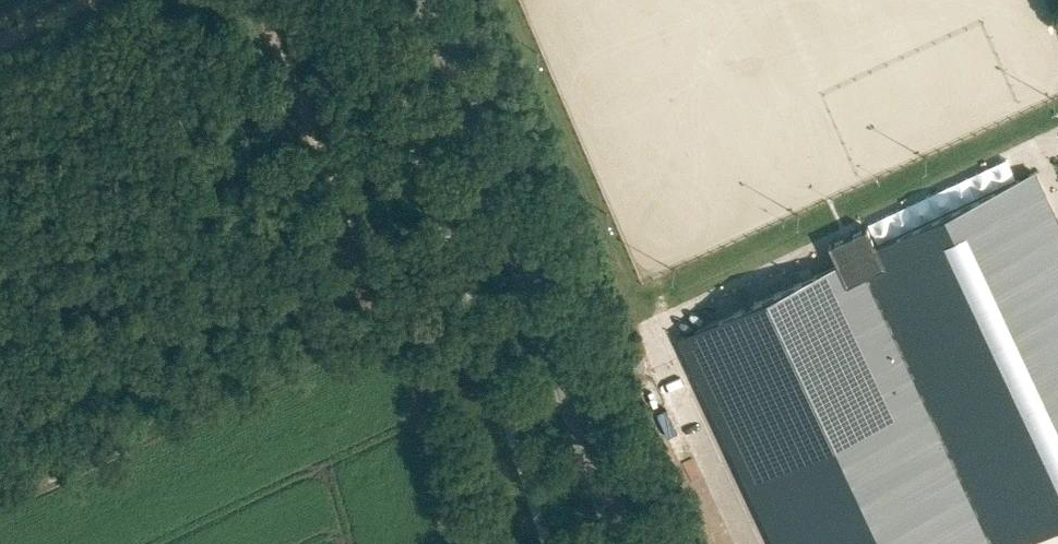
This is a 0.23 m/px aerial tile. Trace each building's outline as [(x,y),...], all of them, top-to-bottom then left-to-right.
[(1057,146),(1057,141),(1053,135),(1035,151),(1043,160),(1057,146)] [(776,543),(1017,543),(1057,525),(1057,220),(1035,171),(876,245),(868,227),(829,245),(838,264),(679,338),(776,543)] [(641,355),(631,360),(636,371),(647,366),(641,355)]
